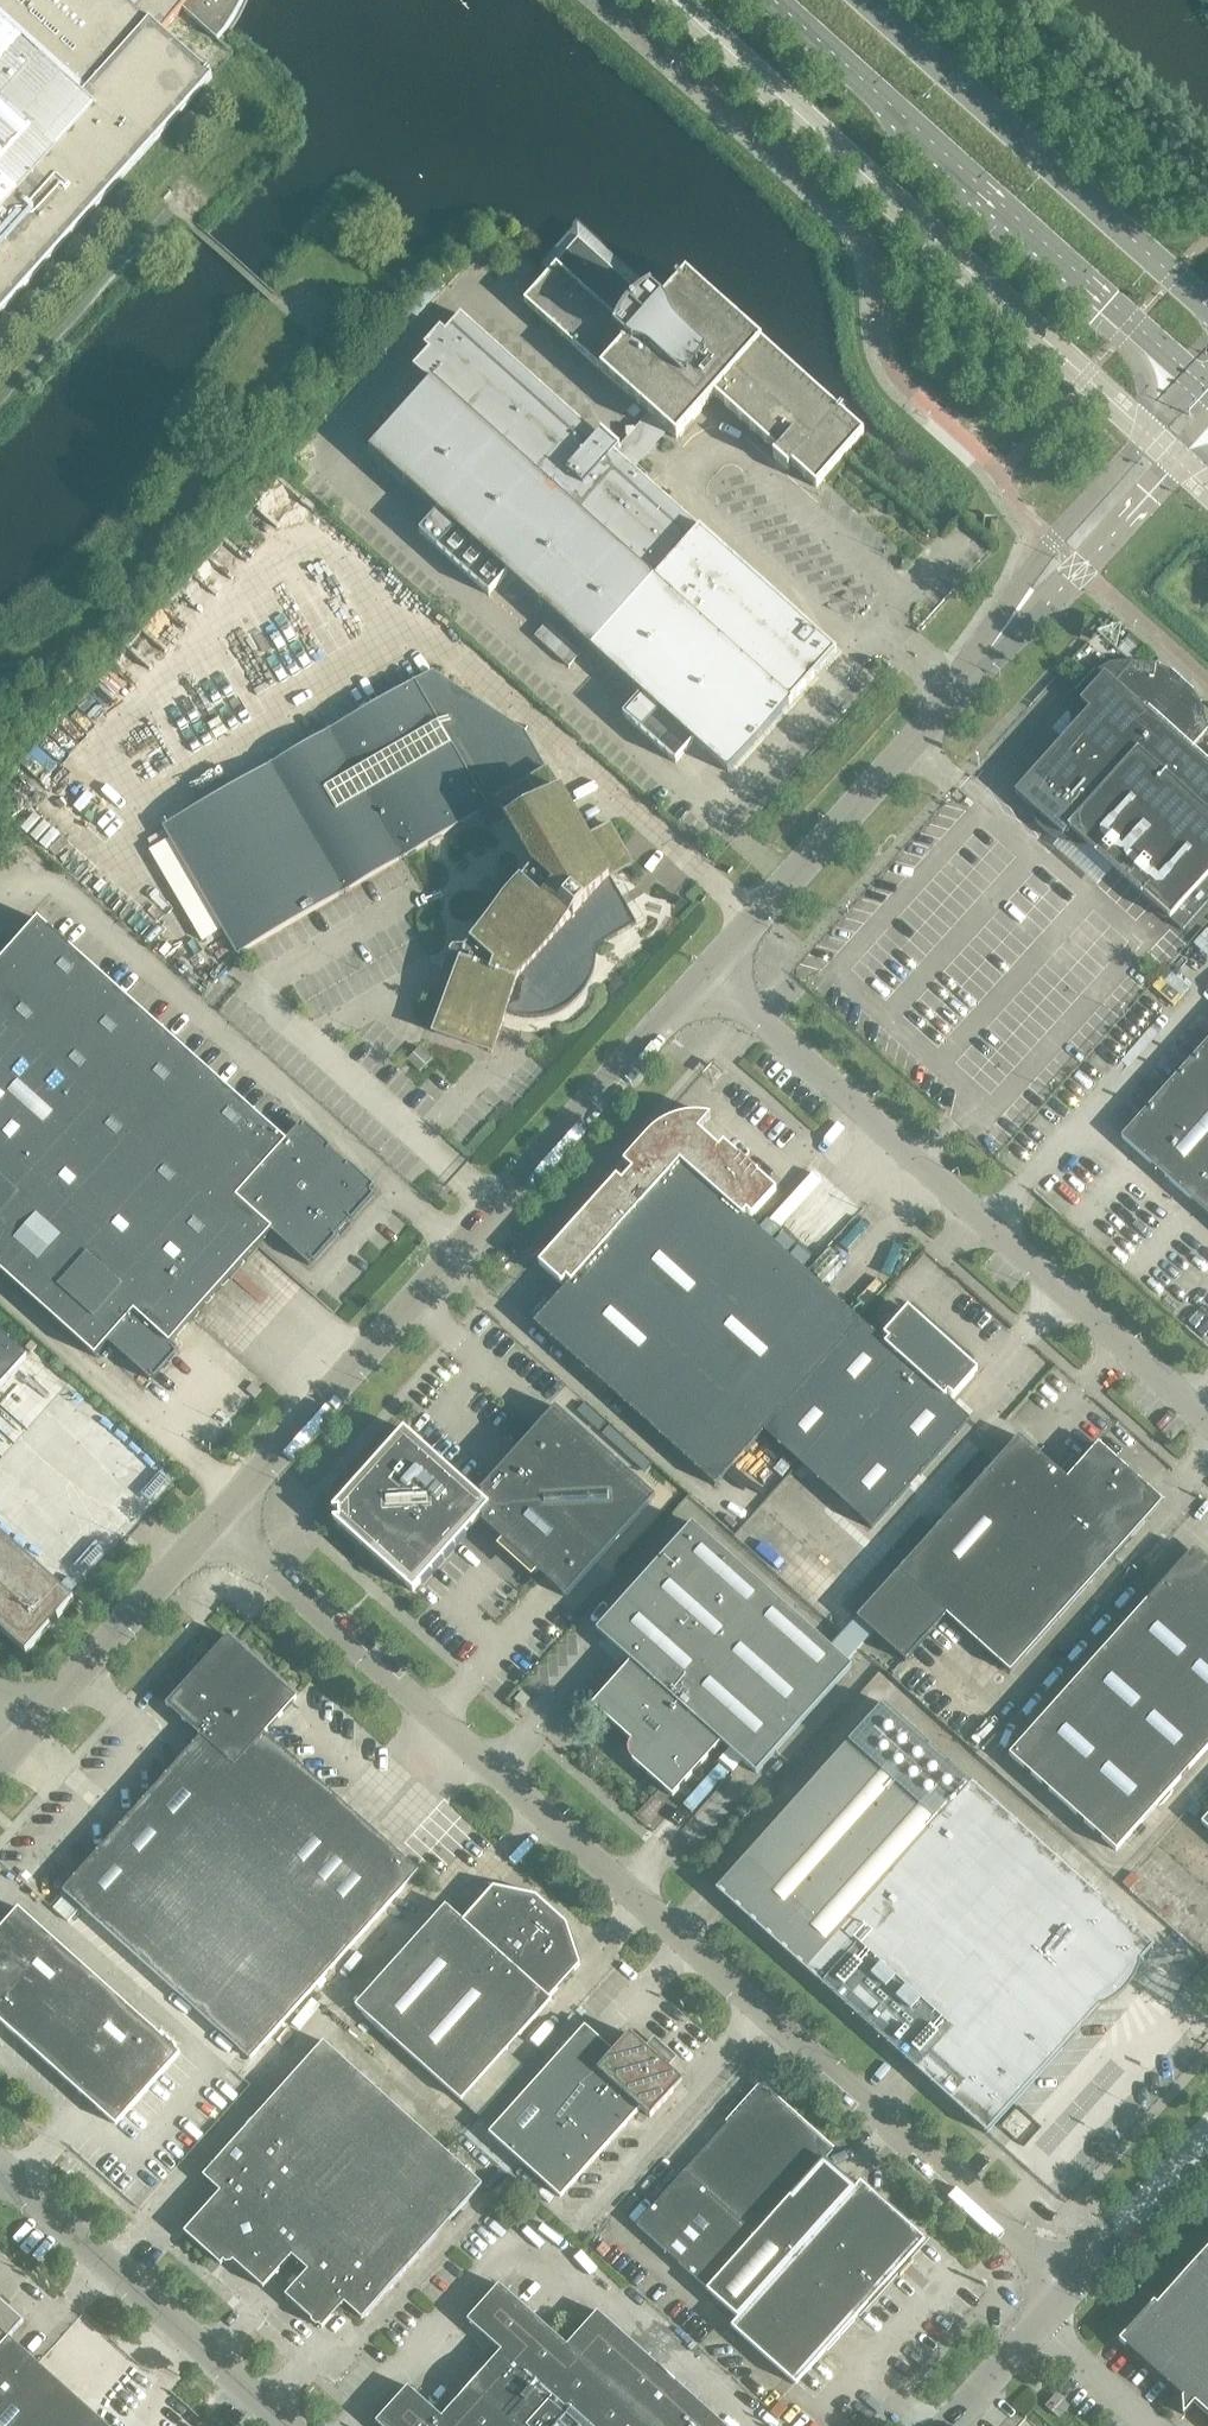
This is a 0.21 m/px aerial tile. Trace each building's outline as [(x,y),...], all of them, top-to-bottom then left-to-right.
[(212,78),(162,33),(183,9),(216,40),(225,29),(237,10),(242,0),(0,0),(0,314),(212,78)] [(577,227),(548,259),(542,266),(550,273),(524,302),(648,414),(631,433),(647,447),(664,428),(676,439),(714,397),(777,453),(773,458),(787,471),(792,466),(816,488),(864,435),(686,275),(661,303),(577,227)] [(479,262),(485,255),(478,249),(472,255),(479,262)] [(630,467),(647,447),(631,433),(618,447),(601,432),(597,437),(460,315),(445,332),(440,327),(424,346),(428,350),(413,367),(430,383),(369,451),(437,512),(419,533),(489,595),(507,575),(592,651),(701,530),(630,467)] [(701,530),(592,651),(641,695),(622,715),(675,763),(694,742),(728,773),(836,652),(701,530)] [(569,667),(580,654),(546,624),(534,637),(569,667)] [(1191,689),(1174,674),(1154,664),(1132,662),(1114,683),(1104,674),(1080,701),(1089,709),(1015,793),(1063,836),(1069,829),(1170,919),(1181,906),(1194,918),(1207,902),(1207,767),(1189,750),(1207,729),(1203,708),(1191,689)] [(492,1053),(506,1012),(515,1015),(524,1017),(534,1017),(543,1016),(551,1014),(559,1011),(567,1006),(574,1001),(579,996),(584,990),(591,977),(593,970),(597,965),(592,957),(589,948),(590,939),(593,930),(599,923),(587,902),(609,878),(631,865),(608,825),(586,838),(524,731),(514,724),(498,733),(484,708),(474,714),(464,697),(434,714),(415,681),(163,827),(237,955),(497,805),(534,870),(464,948),(435,1032),(492,1053)] [(95,1357),(108,1342),(151,1381),(178,1350),(171,1344),(271,1232),(309,1266),(376,1191),(301,1124),(286,1141),(39,919),(0,963),(0,1271),(95,1357)] [(1153,964),(1146,970),(1153,977),(1159,970),(1153,964)] [(1122,1138),(1207,1216),(1207,1042),(1122,1138)] [(418,1071),(431,1058),(421,1047),(407,1059),(418,1071)] [(970,1420),(945,1397),(948,1394),(953,1399),(978,1371),(908,1308),(883,1336),(888,1341),(885,1344),(743,1217),(746,1213),(752,1218),(776,1191),(723,1143),(719,1148),(698,1130),(711,1116),(686,1115),(664,1123),(646,1137),(623,1163),(632,1170),(622,1182),(616,1177),(539,1264),(562,1285),(566,1280),(570,1283),(533,1324),(715,1486),(764,1432),(872,1529),(970,1420)] [(27,1356),(0,1331),(0,1387),(27,1356)] [(30,1353),(37,1346),(30,1340),(24,1346),(30,1353)] [(566,1597),(655,1497),(555,1407),(480,1491),(483,1493),(479,1497),(404,1429),(333,1509),(333,1520),(413,1592),(481,1516),(484,1519),(482,1522),(566,1597)] [(1010,1673),(1163,1502),(1098,1444),(1067,1479),(1019,1437),(898,1572),(1010,1673)] [(756,1773),(852,1666),(692,1523),(596,1630),(631,1661),(592,1705),(631,1741),(629,1743),(628,1747),(628,1751),(629,1754),(630,1757),(633,1760),(632,1760),(673,1796),(721,1742),(756,1773)] [(27,1654),(74,1601),(0,1534),(0,1631),(27,1654)] [(1207,1749),(1207,1564),(1192,1550),(1009,1755),(1116,1851),(1207,1749)] [(265,1733),(297,1698),(228,1636),(166,1705),(201,1736),(63,1890),(251,2058),(419,1871),(265,1733)] [(884,1703),(716,1890),(988,2132),(1100,2006),(1107,2004),(1116,1999),(1122,1994),(1129,1986),(1131,1982),(1139,1967),(1139,1963),(1154,1946),(884,1703)] [(550,1998),(580,1964),(567,1924),(536,1896),(494,1887),(463,1921),(446,1905),(355,2006),(461,2101),(552,2000),(550,1998)] [(116,2125),(180,2053),(19,1908),(0,1929),(0,2020),(116,2125)] [(489,2133),(519,2160),(561,2197),(641,2108),(651,2117),(674,2092),(672,2071),(641,2043),(620,2044),(614,2051),(585,2026),(489,2133)] [(362,2319),(483,2184),(324,2041),(203,2176),(220,2191),(184,2232),(221,2264),(228,2256),(263,2287),(292,2256),(308,2270),(285,2295),(322,2328),(344,2303),(362,2319)] [(825,2159),(832,2151),(784,2107),(775,2108),(774,2098),(767,2092),(756,2092),(750,2100),(750,2109),(741,2110),(637,2225),(708,2289),(825,2159)] [(825,2159),(708,2289),(740,2318),(731,2327),(796,2385),(925,2240),(861,2182),(856,2187),(825,2159)] [(1119,2340),(1183,2397),(1182,2397),(1184,2415),(1195,2402),(1207,2414),(1207,2247),(1157,2303),(1154,2301),(1119,2340)] [(493,2343),(501,2350),(442,2416),(408,2386),(376,2421),(381,2425),(726,2425),(598,2311),(567,2345),(499,2284),(467,2320),(493,2343)] [(10,2337),(24,2321),(0,2299),(0,2425),(109,2425),(10,2337)] [(1070,2406),(1056,2394),(1046,2406),(1059,2418),(1070,2406)]
